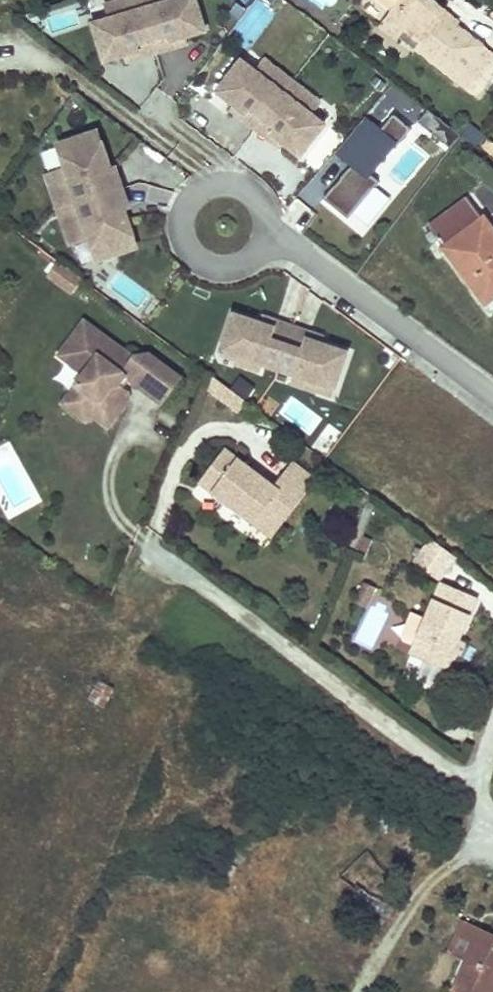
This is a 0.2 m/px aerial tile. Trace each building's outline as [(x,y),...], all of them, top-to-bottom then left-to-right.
[(109,15),(92,20),(103,57),(137,47),(133,34),(149,29),(140,0),(104,0),(109,15)] [(149,29),(166,24),(170,37),(204,27),(196,0),(140,0),(149,29)] [(231,33),(250,47),(282,1),(280,0),(254,0),(231,33)] [(390,11),(396,4),(390,0),(375,0),(390,11)] [(476,38),(448,15),(450,13),(434,0),(390,0),(396,4),(390,11),(383,21),(477,96),(492,76),(492,51),(476,38)] [(149,29),(155,49),(172,44),(170,37),(166,24),(149,29)] [(149,29),(133,34),(137,47),(139,53),(155,49),(149,29)] [(246,111),(255,100),(268,110),(293,78),(265,57),(256,69),(242,59),(218,89),(246,111)] [(293,78),(268,110),(282,121),(273,132),(301,154),(325,123),(311,112),(321,100),(293,78)] [(268,110),(255,100),(246,111),(242,116),(255,126),(268,110)] [(282,121),(268,110),(255,126),(269,137),(273,132),(282,121)] [(427,111),(417,123),(447,148),(457,136),(427,111)] [(354,161),(323,197),(348,217),(351,213),(366,226),(388,199),(374,187),(379,180),(367,170),(390,143),(395,147),(411,127),(393,113),(379,131),(363,118),(338,148),(354,161)] [(105,210),(94,176),(108,171),(107,170),(94,131),(56,143),(64,166),(45,172),(58,210),(68,242),(87,236),(95,258),(133,246),(124,220),(120,207),(120,205),(105,210)] [(121,188),(114,167),(107,170),(108,171),(94,176),(105,210),(120,205),(120,207),(126,205),(121,188)] [(468,200),(428,229),(485,305),(491,312),(492,310),(492,233),(468,200)] [(69,291),(80,277),(55,259),(45,273),(69,291)] [(257,323),(232,314),(222,344),(237,349),(233,360),(233,362),(258,371),(260,364),(278,370),(292,374),(289,382),(314,390),(319,377),(334,383),(344,353),(320,345),(305,340),(307,332),(293,328),(274,321),(272,328),(257,323)] [(259,316),(257,323),(272,328),(274,321),(259,316)] [(160,403),(180,378),(147,354),(130,356),(83,320),(58,354),(83,373),(64,398),(65,405),(80,416),(86,415),(88,413),(97,401),(114,414),(126,397),(125,389),(117,383),(123,375),(131,382),(160,403)] [(305,340),(320,345),(322,338),(307,332),(305,340)] [(237,349),(222,344),(218,355),(233,360),(237,349)] [(117,383),(125,389),(131,382),(123,375),(117,383)] [(245,402),(211,377),(203,387),(237,413),(245,402)] [(255,388),(240,377),(232,388),(247,399),(255,388)] [(330,396),(334,383),(319,377),(314,390),(330,396)] [(97,401),(88,413),(105,425),(114,414),(97,401)] [(275,484),(228,448),(201,483),(253,522),(270,499),(290,514),(318,476),(295,459),(275,484)] [(270,499),(253,522),(272,537),(290,514),(270,499)] [(365,535),(354,531),(348,546),(365,553),(370,537),(365,535)] [(438,575),(451,558),(429,541),(416,558),(438,575)] [(476,594),(440,579),(425,613),(411,607),(398,638),(412,644),(409,651),(445,666),(476,594)] [(465,963),(479,929),(459,920),(444,954),(465,963)] [(479,929),(465,963),(452,991),(492,991),(492,934),(479,929)]
